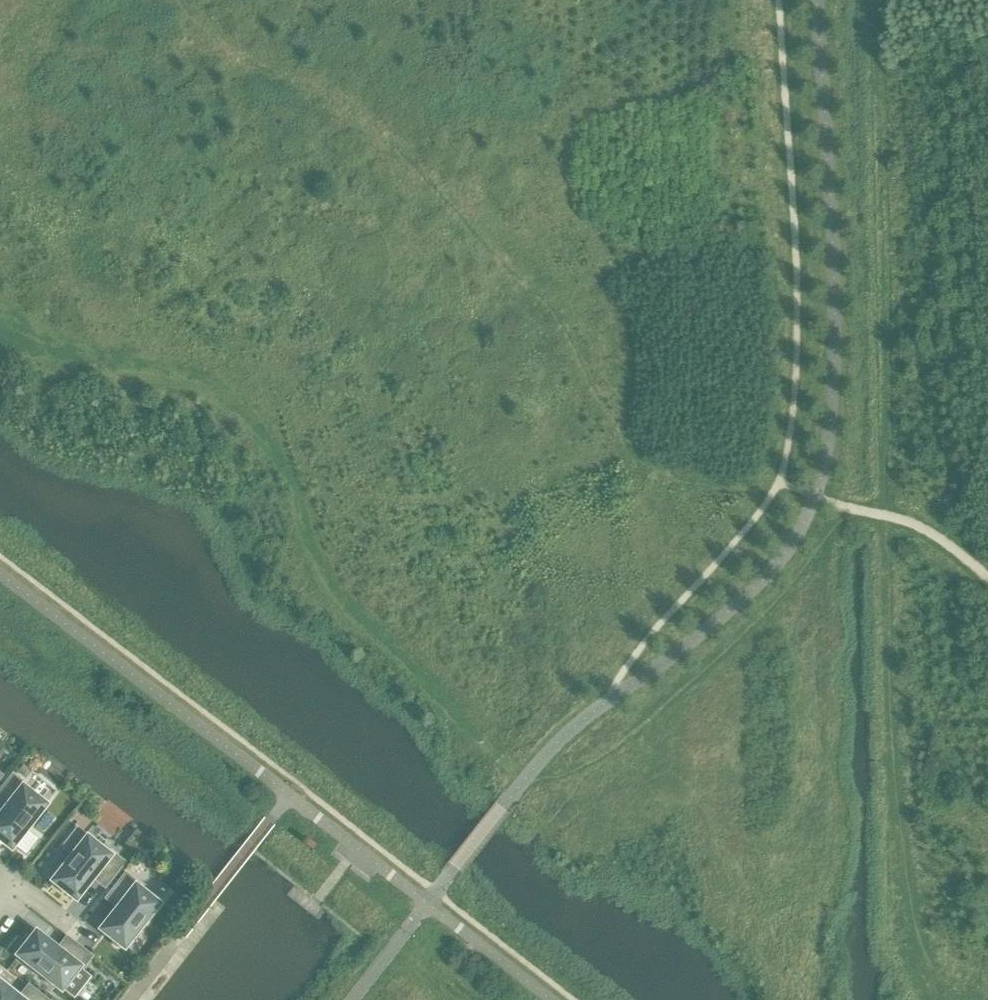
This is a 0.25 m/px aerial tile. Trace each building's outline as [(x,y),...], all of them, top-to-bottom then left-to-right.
[(24,788),(26,785),(13,774),(0,790),(0,804),(5,808),(0,815),(0,838),(11,847),(44,804),(24,788)] [(104,887),(124,862),(110,851),(108,854),(87,838),(53,880),(75,898),(92,877),(104,887)] [(124,946),(157,904),(137,887),(139,884),(125,873),(106,898),(118,908),(102,929),(113,937),(112,941),(113,945),(116,947),(120,947),(123,945),(124,946)] [(80,970),(91,956),(67,936),(57,949),(36,932),(19,954),(61,988),(77,967),(80,970)] [(28,985),(18,997),(0,983),(0,999),(47,999),(28,985)]
